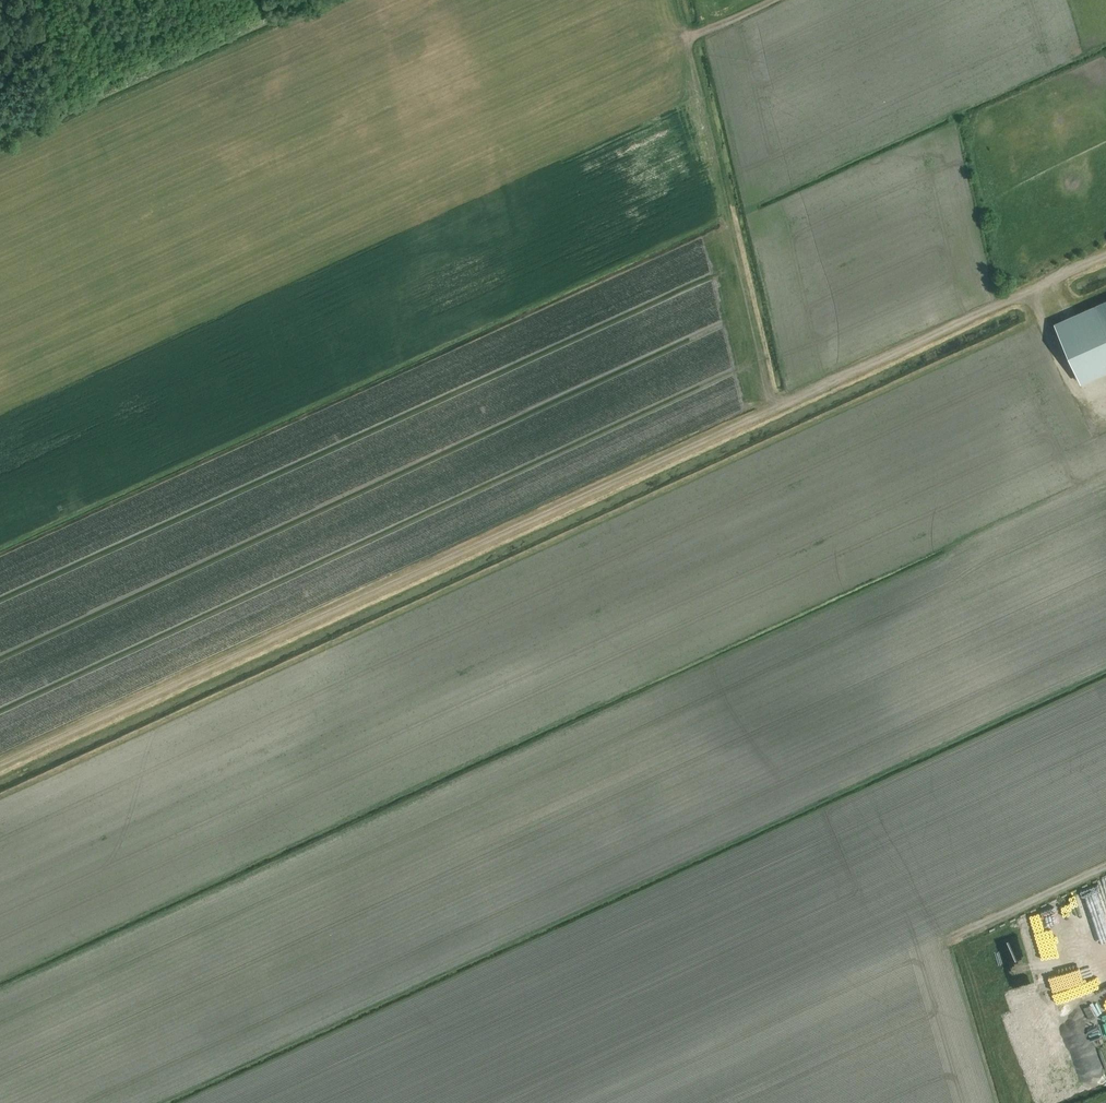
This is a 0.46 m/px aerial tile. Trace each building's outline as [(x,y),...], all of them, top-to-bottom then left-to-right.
[(1105,370),(1105,298),(1052,321),(1078,382),(1105,370)]
